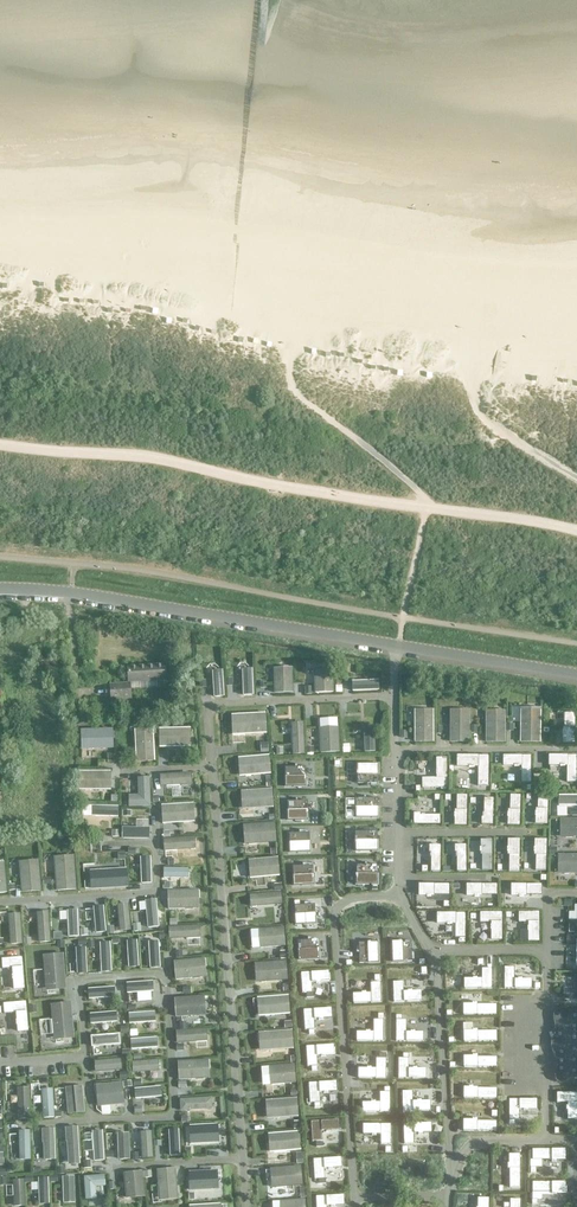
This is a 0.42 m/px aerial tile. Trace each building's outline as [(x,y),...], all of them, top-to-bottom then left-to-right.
[(165,679),(165,666),(128,668),(129,682),(165,679)] [(332,666),(314,667),(314,692),(333,692),(332,666)] [(291,667),(273,667),(274,693),(292,692),(291,667)] [(242,668),(243,695),(252,694),(251,668),(242,668)] [(221,669),(212,670),(213,696),(223,696),(221,669)] [(378,680),(352,681),(352,691),(378,690),(378,680)] [(130,684),(110,686),(111,699),(131,698),(130,684)] [(91,706),(84,707),(84,715),(92,714),(91,706)] [(540,710),(521,709),(521,741),(540,742),(540,710)] [(265,712),(239,714),(240,734),(266,732),(265,712)] [(562,735),(562,744),(574,744),(575,729),(575,714),(564,714),(564,728),(562,728),(562,731),(562,735)] [(432,715),(414,715),(414,741),(433,741),(432,715)] [(469,716),(450,715),(449,742),(469,742),(469,716)] [(505,716),(485,716),(486,742),(505,742),(505,716)] [(303,722),(291,722),(292,754),(304,753),(303,722)] [(373,725),(363,725),(363,726),(365,751),(374,751),(373,725)] [(319,727),(320,752),(338,751),(337,726),(319,727)] [(190,727),(158,728),(158,729),(158,736),(158,747),(190,746),(190,727)] [(152,728),(134,729),(135,755),(153,754),(152,728)] [(112,729),(86,729),(86,748),(113,747),(112,729)] [(269,755),(243,757),(244,775),(270,773),(269,755)] [(479,756),(457,756),(456,767),(469,767),(469,768),(474,768),(474,767),(477,767),(477,786),(488,786),(488,756),(479,756)] [(522,756),(503,756),(503,766),(514,766),(514,767),(519,767),(519,766),(521,766),(521,783),(530,783),(531,756),(522,756)] [(566,766),(566,783),(576,783),(576,756),(568,756),(548,756),(548,766),(560,766),(560,767),(565,767),(565,766),(566,766)] [(447,778),(447,758),(436,758),(436,770),(436,775),(436,778),(422,779),(422,788),(447,788),(447,778)] [(378,764),(357,764),(357,784),(378,784),(378,764)] [(304,767),(285,767),(286,787),(305,787),(304,767)] [(110,771),(84,771),(84,789),(110,789),(110,771)] [(190,772),(159,774),(160,786),(191,784),(190,772)] [(138,795),(129,795),(129,807),(150,806),(149,778),(138,778),(138,795)] [(272,788),(246,790),(247,808),(273,806),(272,788)] [(535,811),(535,816),(535,824),(547,825),(548,794),(537,793),(537,808),(535,808),(535,811)] [(507,813),(507,817),(507,825),(519,826),(520,795),(509,794),(509,809),(508,809),(508,813),(507,813)] [(454,813),(454,817),(454,825),(466,826),(466,795),(456,795),(456,809),(454,809),(454,813)] [(558,795),(558,805),(576,805),(576,795),(558,795)] [(377,798),(356,798),(356,818),(377,818),(377,798)] [(482,817),(481,817),(481,825),(492,825),(493,799),(484,799),(483,813),(482,813),(482,817)] [(306,800),(287,801),(288,821),(307,821),(306,800)] [(186,803),(160,805),(162,823),(188,821),(186,803)] [(91,805),(91,815),(117,816),(117,806),(91,805)] [(421,814),(414,814),(414,825),(440,825),(440,816),(425,816),(425,815),(421,815),(421,814)] [(560,818),(560,836),(576,836),(576,818),(560,818)] [(274,822),(249,824),(250,843),(276,841),(274,822)] [(148,828),(123,827),(123,838),(148,838),(148,828)] [(377,831),(355,831),(356,851),(377,851),(377,831)] [(308,833),(289,833),(290,853),(309,853),(308,833)] [(194,836),(162,839),(163,851),(195,848),(194,836)] [(480,847),(479,847),(479,852),(480,851),(480,856),(481,856),(481,871),(491,871),(491,840),(480,840),(480,847)] [(507,847),(507,852),(507,856),(509,856),(508,872),(519,872),(519,840),(507,840),(507,847)] [(534,847),(534,852),(534,856),(535,856),(535,871),(545,871),(546,841),(534,841),(534,847)] [(431,857),(431,872),(440,872),(440,846),(429,846),(429,853),(430,853),(430,857),(431,857)] [(465,846),(454,846),(454,853),(455,853),(455,858),(456,858),(456,872),(466,872),(465,846)] [(558,854),(558,873),(576,873),(576,854),(558,854)] [(150,856),(140,857),(141,883),(151,883),(150,856)] [(277,857),(251,859),(253,878),(279,875),(277,857)] [(74,863),(53,864),(55,890),(75,889),(74,863)] [(38,864),(18,866),(20,892),(40,890),(38,864)] [(312,865),(293,866),(294,887),(313,886),(312,865)] [(377,865),(356,865),(356,885),(372,885),(377,885),(377,865)] [(125,868),(95,870),(96,889),(127,887),(125,868)] [(188,868),(163,868),(163,878),(188,878),(188,868)] [(449,885),(418,885),(418,897),(427,897),(431,897),(434,897),(434,895),(449,895),(449,885)] [(497,885),(466,885),(466,897),(474,897),(479,897),(482,897),(482,895),(497,895),(497,885)] [(541,885),(511,885),(511,897),(519,897),(523,897),(526,897),(526,895),(542,895),(541,885)] [(193,890),(167,890),(168,909),(193,908),(193,890)] [(280,892),(249,895),(250,906),(282,904),(280,892)] [(144,902),(138,903),(139,911),(145,910),(147,928),(158,926),(155,899),(145,900),(144,900),(144,902)] [(127,903),(116,904),(119,930),(130,930),(127,903)] [(93,906),(92,906),(95,933),(95,932),(104,932),(105,932),(102,905),(93,906)] [(300,905),(295,906),(296,926),(315,925),(314,905),(300,905)] [(67,911),(59,912),(59,920),(67,920),(67,936),(77,936),(76,910),(67,910),(67,911)] [(48,911),(36,912),(37,943),(50,942),(48,911)] [(19,913),(7,914),(9,944),(10,944),(21,943),(19,913)] [(455,913),(436,913),(436,924),(447,924),(447,925),(452,925),(452,924),(455,925),(455,938),(458,938),(465,938),(465,913),(455,913)] [(502,913),(480,913),(480,923),(491,923),(491,925),(490,925),(490,929),(491,929),(491,941),(502,941),(502,923),(502,913)] [(539,913),(518,913),(518,923),(528,923),(528,927),(527,927),(527,931),(528,931),(528,942),(539,942),(539,923),(539,913)] [(199,926),(168,927),(168,939),(200,937),(199,926)] [(283,927),(258,929),(259,947),(284,946),(283,927)] [(136,940),(126,941),(128,967),(138,966),(136,940)] [(317,940),(298,941),(299,961),(318,960),(317,940)] [(158,941),(148,941),(149,968),(159,967),(158,941)] [(109,942),(99,942),(100,972),(111,971),(109,942)] [(411,942),(392,942),(393,963),(412,962),(411,942)] [(377,943),(358,944),(359,964),(378,963),(377,943)] [(84,947),(75,948),(76,973),(86,972),(84,947)] [(62,953),(42,955),(45,990),(65,989),(62,953)] [(21,957),(1,959),(2,969),(12,968),(14,989),(24,988),(22,967),(21,957)] [(203,958),(173,961),(175,979),(206,976),(203,958)] [(285,961),(260,963),(261,982),(287,980),(285,961)] [(514,967),(504,967),(504,988),(514,988),(531,988),(531,979),(522,979),(522,978),(517,978),(517,979),(514,979),(514,967)] [(472,979),(464,979),(464,989),(481,989),(491,989),(491,969),(481,969),(481,979),(477,979),(477,977),(472,977),(472,979)] [(328,971),(300,973),(301,982),(302,993),(306,993),(311,993),(311,982),(315,982),(315,983),(320,983),(320,981),(328,981),(328,971)] [(563,999),(576,1000),(576,976),(575,976),(574,988),(564,988),(563,999)] [(152,981),(126,983),(126,993),(130,993),(152,991),(152,983),(152,981)] [(361,993),(353,994),(353,1003),(370,1002),(380,1002),(380,982),(370,983),(370,993),(366,993),(366,992),(361,992),(361,993)] [(402,982),(392,982),(393,1002),(403,1001),(421,1001),(420,991),(412,992),(412,990),(407,990),(407,992),(403,992),(402,982)] [(114,987),(87,989),(88,999),(115,997),(114,987)] [(190,987),(182,987),(183,995),(191,995),(190,987)] [(288,995),(262,997),(264,1016),(290,1014),(288,995)] [(199,996),(173,999),(175,1017),(201,1015),(199,996)] [(25,1002),(3,1004),(4,1013),(16,1012),(17,1032),(28,1031),(26,1011),(25,1002)] [(70,1002),(50,1004),(53,1040),(73,1038),(70,1002)] [(472,1005),(463,1005),(463,1016),(496,1015),(496,1005),(476,1006),(476,1003),(472,1004),(472,1005)] [(330,1009),(303,1010),(303,1020),(304,1031),(308,1031),(314,1030),(313,1019),(318,1019),(318,1021),(322,1020),(322,1019),(331,1018),(330,1009)] [(573,1013),(567,1011),(564,1010),(560,1010),(556,1012),(554,1016),(554,1019),(555,1024),(555,1029),(555,1034),(555,1036),(556,1038),(558,1039),(558,1049),(556,1050),(555,1052),(555,1055),(557,1060),(557,1065),(557,1071),(556,1076),(556,1079),(558,1081),(560,1082),(563,1082),(566,1081),(567,1078),(576,1078),(576,1013),(573,1013)] [(115,1011),(89,1014),(90,1024),(116,1021),(115,1011)] [(154,1012),(128,1013),(128,1023),(155,1022),(154,1012)] [(365,1032),(357,1032),(357,1041),(373,1041),(383,1041),(383,1020),(377,1020),(373,1020),(373,1032),(370,1032),(370,1031),(365,1031),(365,1032)] [(401,1020),(396,1020),(396,1041),(406,1041),(422,1041),(422,1032),(415,1032),(415,1031),(410,1031),(410,1032),(406,1032),(406,1020),(401,1020)] [(206,1029),(175,1031),(176,1043),(206,1041),(206,1029)] [(292,1030),(266,1032),(268,1050),(293,1048),(292,1030)] [(472,1032),(463,1032),(463,1042),(496,1042),(496,1032),(477,1032),(477,1030),(472,1030),(472,1032)] [(118,1034),(91,1036),(91,1046),(119,1044),(119,1042),(118,1034)] [(156,1037),(130,1039),(130,1049),(157,1047),(156,1037)] [(332,1045),(305,1047),(306,1056),(306,1067),(311,1067),(316,1067),(315,1056),(320,1055),(321,1057),(325,1057),(325,1055),(333,1055),(332,1045)] [(473,1056),(464,1056),(464,1067),(497,1066),(497,1056),(478,1056),(477,1054),(473,1054),(473,1056)] [(96,1061),(93,1061),(94,1072),(120,1070),(120,1059),(96,1061)] [(366,1068),(358,1068),(358,1079),(376,1079),(386,1079),(386,1059),(379,1059),(376,1059),(376,1068),(371,1068),(371,1067),(366,1067),(366,1068)] [(402,1059),(398,1059),(398,1078),(408,1078),(426,1078),(426,1069),(417,1069),(417,1067),(412,1067),(412,1069),(408,1069),(408,1059),(402,1059)] [(157,1060),(131,1062),(132,1073),(158,1071),(158,1069),(158,1061),(157,1060)] [(203,1060),(177,1061),(178,1080),(204,1079),(203,1060)] [(293,1064),(268,1067),(270,1085),(295,1083),(293,1064)] [(335,1082),(308,1083),(309,1093),(309,1104),(314,1103),(319,1103),(318,1092),(323,1092),(323,1094),(327,1093),(327,1092),(336,1091),(335,1082)] [(122,1083),(100,1085),(102,1107),(124,1105),(122,1083)] [(469,1087),(464,1087),(464,1098),(496,1098),(497,1088),(478,1088),(478,1087),(473,1087),(473,1086),(473,1085),(469,1085),(469,1087)] [(81,1086),(64,1087),(67,1114),(84,1113),(81,1086)] [(28,1087),(16,1088),(17,1120),(28,1119),(28,1087)] [(160,1087),(134,1089),(134,1099),(161,1097),(160,1087)] [(51,1089),(40,1089),(42,1118),(53,1117),(51,1089)] [(370,1103),(362,1103),(362,1113),(379,1113),(389,1113),(389,1092),(384,1092),(379,1092),(379,1103),(375,1103),(375,1101),(370,1101),(370,1103)] [(412,1092),(402,1092),(402,1111),(412,1111),(430,1111),(430,1101),(421,1101),(421,1100),(416,1100),(416,1101),(412,1101),(412,1092)] [(556,1093),(556,1103),(567,1103),(567,1106),(565,1106),(565,1111),(567,1111),(567,1120),(576,1120),(576,1093),(556,1093)] [(211,1098),(179,1100),(180,1111),(211,1109),(211,1098)] [(296,1098),(271,1100),(272,1119),(298,1117),(296,1098)] [(537,1099),(509,1099),(509,1119),(515,1119),(519,1119),(519,1108),(523,1108),(523,1110),(528,1110),(528,1108),(537,1109),(537,1099)] [(473,1121),(463,1121),(463,1131),(496,1132),(497,1122),(477,1121),(477,1119),(473,1119),(473,1121)] [(338,1120),(310,1122),(311,1131),(311,1142),(316,1142),(321,1142),(320,1131),(325,1130),(326,1132),(330,1132),(330,1130),(338,1130),(338,1120)] [(431,1123),(403,1124),(403,1144),(413,1144),(413,1134),(418,1134),(418,1135),(422,1135),(422,1134),(431,1133),(431,1123)] [(214,1125),(189,1126),(190,1144),(215,1143),(215,1141),(214,1125)] [(381,1125),(362,1125),(362,1134),(371,1134),(371,1136),(376,1136),(376,1134),(381,1134),(381,1144),(391,1144),(391,1125),(381,1125)] [(76,1127),(65,1128),(67,1165),(79,1164),(76,1127)] [(53,1129),(41,1129),(43,1160),(54,1160),(53,1129)] [(167,1131),(169,1156),(179,1156),(177,1130),(167,1131)] [(29,1131),(18,1131),(18,1132),(18,1157),(18,1160),(30,1159),(29,1131)] [(101,1131),(92,1132),(93,1161),(103,1160),(101,1131)] [(151,1131),(140,1132),(141,1158),(152,1158),(151,1131)] [(299,1131),(273,1133),(275,1152),(301,1150),(299,1131)] [(127,1133),(116,1133),(117,1160),(128,1160),(127,1133)] [(533,1149),(533,1153),(533,1159),(552,1159),(553,1161),(557,1161),(557,1159),(565,1159),(566,1149),(533,1149)] [(509,1164),(508,1164),(508,1169),(510,1169),(510,1188),(520,1188),(520,1155),(509,1155),(509,1164)] [(340,1158),(313,1159),(313,1169),(314,1180),(318,1180),(323,1180),(323,1169),(328,1168),(328,1170),(332,1170),(332,1168),(340,1168),(340,1158)] [(300,1166),(274,1168),(276,1188),(302,1186),(300,1166)] [(174,1169),(156,1170),(158,1195),(176,1193),(174,1169)] [(142,1171),(122,1173),(125,1199),(144,1197),(142,1171)] [(212,1171),(188,1172),(189,1191),(212,1190),(212,1171)] [(103,1175),(83,1177),(85,1200),(95,1199),(95,1187),(104,1186),(103,1175)] [(73,1176),(62,1177),(62,1203),(74,1203),(73,1176)] [(47,1178),(37,1178),(38,1204),(48,1204),(47,1178)] [(23,1180),(12,1181),(13,1206),(24,1206),(23,1180)] [(566,1182),(532,1181),(533,1191),(552,1192),(552,1194),(557,1194),(557,1192),(566,1192),(566,1182)] [(315,1197),(316,1206),(326,1206),(325,1206),(330,1205),(330,1206),(334,1206),(335,1206),(335,1205),(343,1205),(343,1195),(315,1197)] [(489,1198),(478,1198),(478,1206),(489,1206),(489,1198)]
